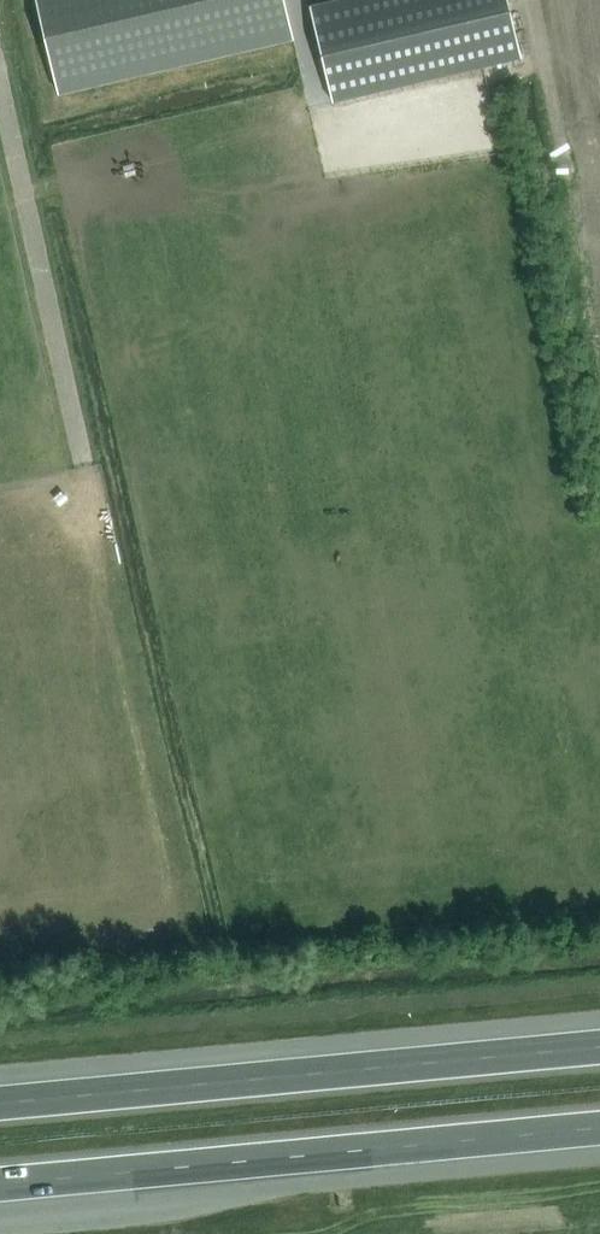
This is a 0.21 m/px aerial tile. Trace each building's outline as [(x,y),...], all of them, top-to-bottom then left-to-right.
[(286,0),(38,0),(59,90),(294,33),(286,0)] [(334,101),(522,57),(509,0),(343,0),(312,7),(334,101)]
